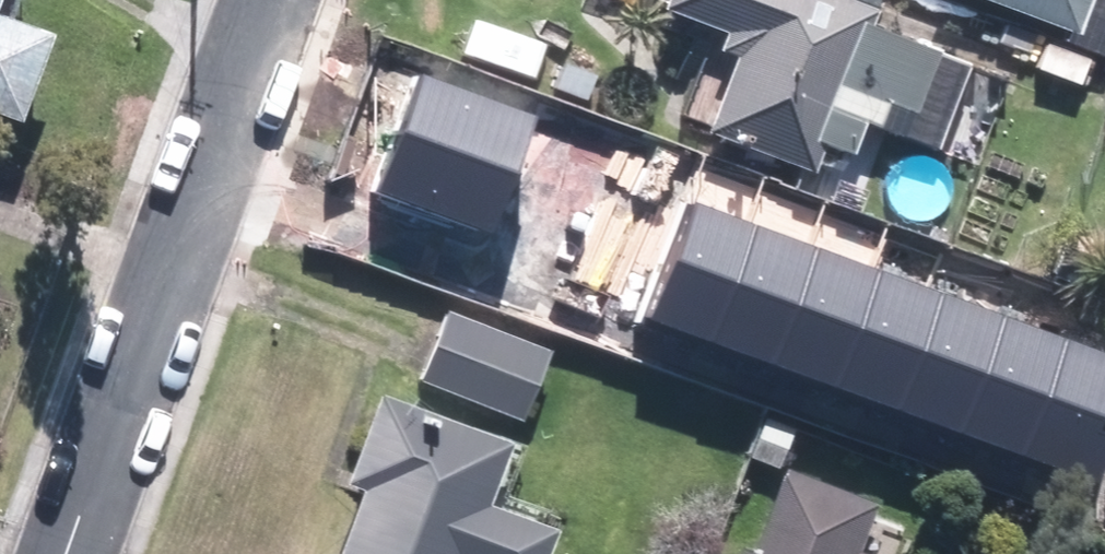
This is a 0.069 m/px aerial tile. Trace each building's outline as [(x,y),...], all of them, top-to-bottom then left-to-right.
[(830,0),(666,0),(662,10),(742,40),(709,130),(811,167),(868,14),(830,0)] [(1071,35),(1084,0),(978,0),(1071,35)] [(13,125),(45,40),(0,23),(0,120),(13,125)] [(518,173),(539,118),(422,73),(401,128),(518,173)] [(494,235),(518,173),(401,128),(377,190),(494,235)] [(707,340),(752,221),(693,199),(649,318),(707,340)] [(768,363),(813,243),(752,221),(707,340),(768,363)] [(834,387),(878,268),(813,243),(768,363),(834,387)] [(884,406),(929,286),(878,268),(834,387),(884,406)] [(947,430),(992,309),(929,286),(884,406),(947,430)] [(1060,334),(992,309),(947,430),(1015,455),(1060,334)] [(447,315),(420,382),(517,420),(544,353),(447,315)] [(1060,334),(1015,455),(1098,486),(1104,468),(1104,435),(1100,433),(1104,418),(1104,350),(1060,334)] [(507,445),(382,400),(350,486),(361,490),(337,553),(539,553),(547,533),(483,510),(507,445)] [(781,472),(749,553),(850,553),(868,505),(781,472)]
